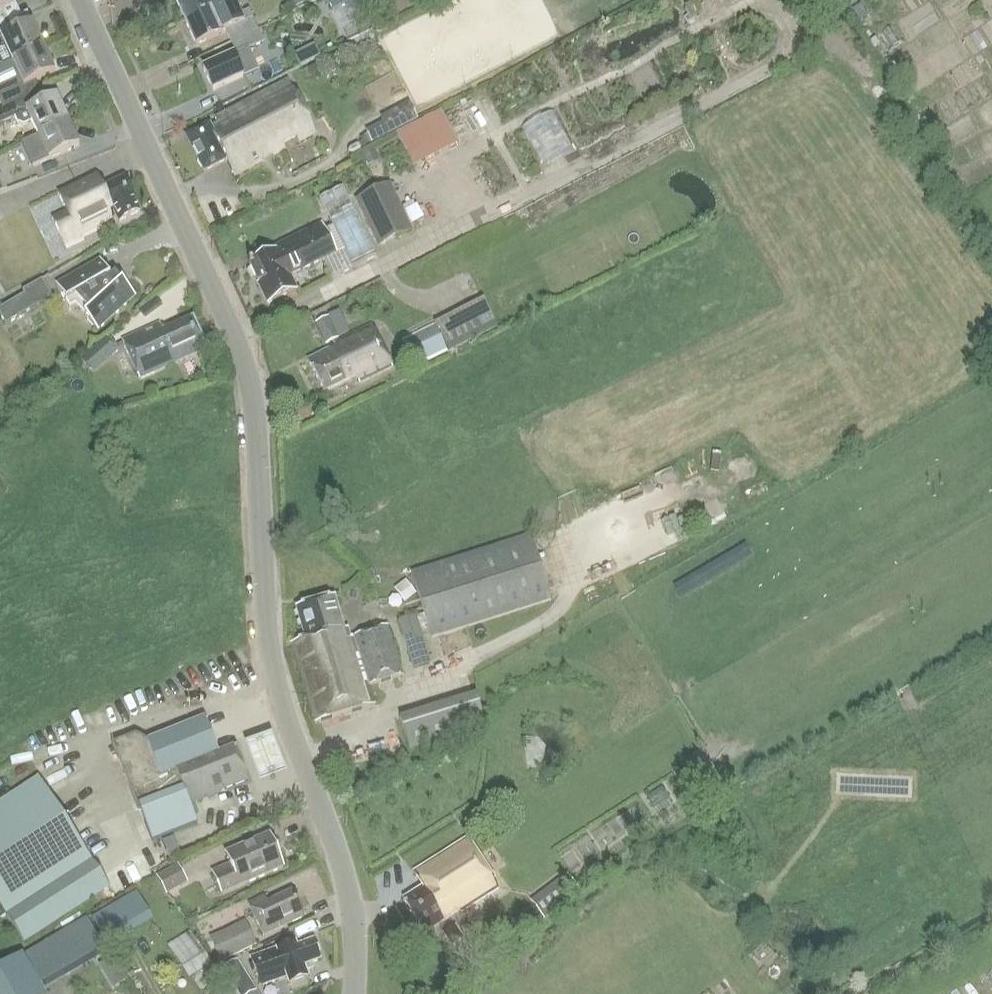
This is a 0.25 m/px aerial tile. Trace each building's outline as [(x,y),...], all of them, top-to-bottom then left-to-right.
[(7,22),(1,11),(12,6),(12,5),(11,5),(9,0),(0,0),(0,25),(7,22)] [(185,21),(212,8),(208,0),(175,0),(185,21)] [(223,31),(252,17),(249,10),(239,14),(233,0),(230,0),(212,8),(185,21),(196,46),(224,33),(223,31)] [(334,11),(356,0),(328,0),(334,11)] [(379,21),(420,0),(369,0),(379,21)] [(227,31),(232,43),(259,30),(254,19),(227,31)] [(13,61),(40,49),(30,26),(30,25),(12,33),(7,22),(0,25),(0,67),(13,61)] [(264,41),(259,30),(232,43),(237,53),(204,68),(213,90),(258,70),(248,48),(264,41)] [(13,61),(24,84),(23,84),(24,85),(1,96),(1,97),(0,97),(0,110),(39,92),(34,81),(52,72),(52,71),(51,71),(40,49),(13,61)] [(298,142),(315,133),(288,80),(215,118),(218,123),(199,132),(196,132),(191,134),(190,137),(187,139),(198,158),(197,161),(200,166),(203,168),(205,171),(227,160),(234,175),(286,149),(283,144),(296,138),(298,142)] [(15,117),(18,122),(24,125),(32,121),(38,135),(68,121),(58,98),(57,97),(44,103),(39,92),(0,110),(0,121),(1,123),(15,117)] [(411,105),(381,120),(389,134),(418,119),(411,105)] [(79,144),(68,121),(38,135),(22,142),(28,156),(33,166),(80,145),(79,144)] [(373,148),(361,154),(367,167),(380,161),(373,148)] [(97,177),(59,195),(68,213),(54,220),(66,245),(82,238),(81,235),(116,218),(119,224),(140,214),(124,180),(103,190),(97,177)] [(381,245),(410,230),(389,186),(359,200),(381,245)] [(320,199),(352,265),(375,253),(343,188),(320,199)] [(268,304),(297,290),(291,276),(336,255),(322,225),(274,247),(276,250),(248,264),(268,304)] [(99,334),(137,299),(123,284),(115,275),(110,278),(101,263),(57,289),(67,306),(77,300),(91,315),(86,319),(99,334)] [(11,287),(0,264),(0,292),(11,287)] [(0,309),(0,313),(6,323),(32,308),(25,295),(0,309)] [(326,344),(339,337),(329,316),(316,322),(326,344)] [(140,379),(207,349),(193,318),(164,331),(161,323),(123,340),(140,379)] [(435,324),(403,340),(417,369),(448,353),(435,324)] [(359,382),(391,367),(371,326),(334,345),(335,347),(308,360),(324,392),(356,376),(359,382)] [(119,352),(106,337),(81,359),(94,374),(119,352)] [(432,638),(551,601),(532,537),(412,574),(432,638)] [(407,581),(397,588),(407,602),(417,594),(407,581)] [(369,685),(404,675),(388,625),(350,637),(347,628),(344,629),(333,597),(296,608),(306,639),(291,644),(315,723),(375,704),(369,685)] [(417,615),(399,621),(414,669),(431,664),(421,632),(428,630),(423,615),(417,617),(417,615)] [(486,725),(476,694),(400,718),(409,749),(486,725)] [(136,736),(113,745),(138,809),(139,809),(152,842),(198,824),(190,805),(220,793),(220,792),(248,781),(234,747),(219,753),(205,719),(148,741),(136,736)] [(270,731),(246,740),(260,776),(283,767),(270,731)] [(24,942),(110,886),(39,777),(0,802),(0,905),(24,942)] [(222,894),(284,868),(270,835),(226,854),(231,865),(213,873),(222,894)] [(465,910),(499,888),(467,839),(414,873),(424,889),(403,902),(423,931),(462,906),(465,910)] [(156,876),(167,895),(188,883),(177,864),(156,876)] [(566,875),(531,901),(545,919),(580,893),(566,875)] [(265,936),(304,917),(292,892),(268,903),(265,896),(249,903),(265,936)] [(27,952),(23,954),(43,988),(108,951),(88,917),(27,952)] [(246,921),(210,937),(221,962),(257,946),(246,921)] [(444,933),(452,946),(464,938),(456,925),(444,933)] [(191,931),(174,941),(189,963),(205,953),(191,931)] [(312,964),(320,961),(314,942),(297,948),(295,944),(252,959),(262,986),(287,977),(290,985),(308,978),(305,972),(314,969),(312,964)] [(0,967),(0,993),(46,993),(43,988),(23,954),(0,967)] [(238,960),(223,969),(239,993),(252,993),(257,991),(238,960)]
